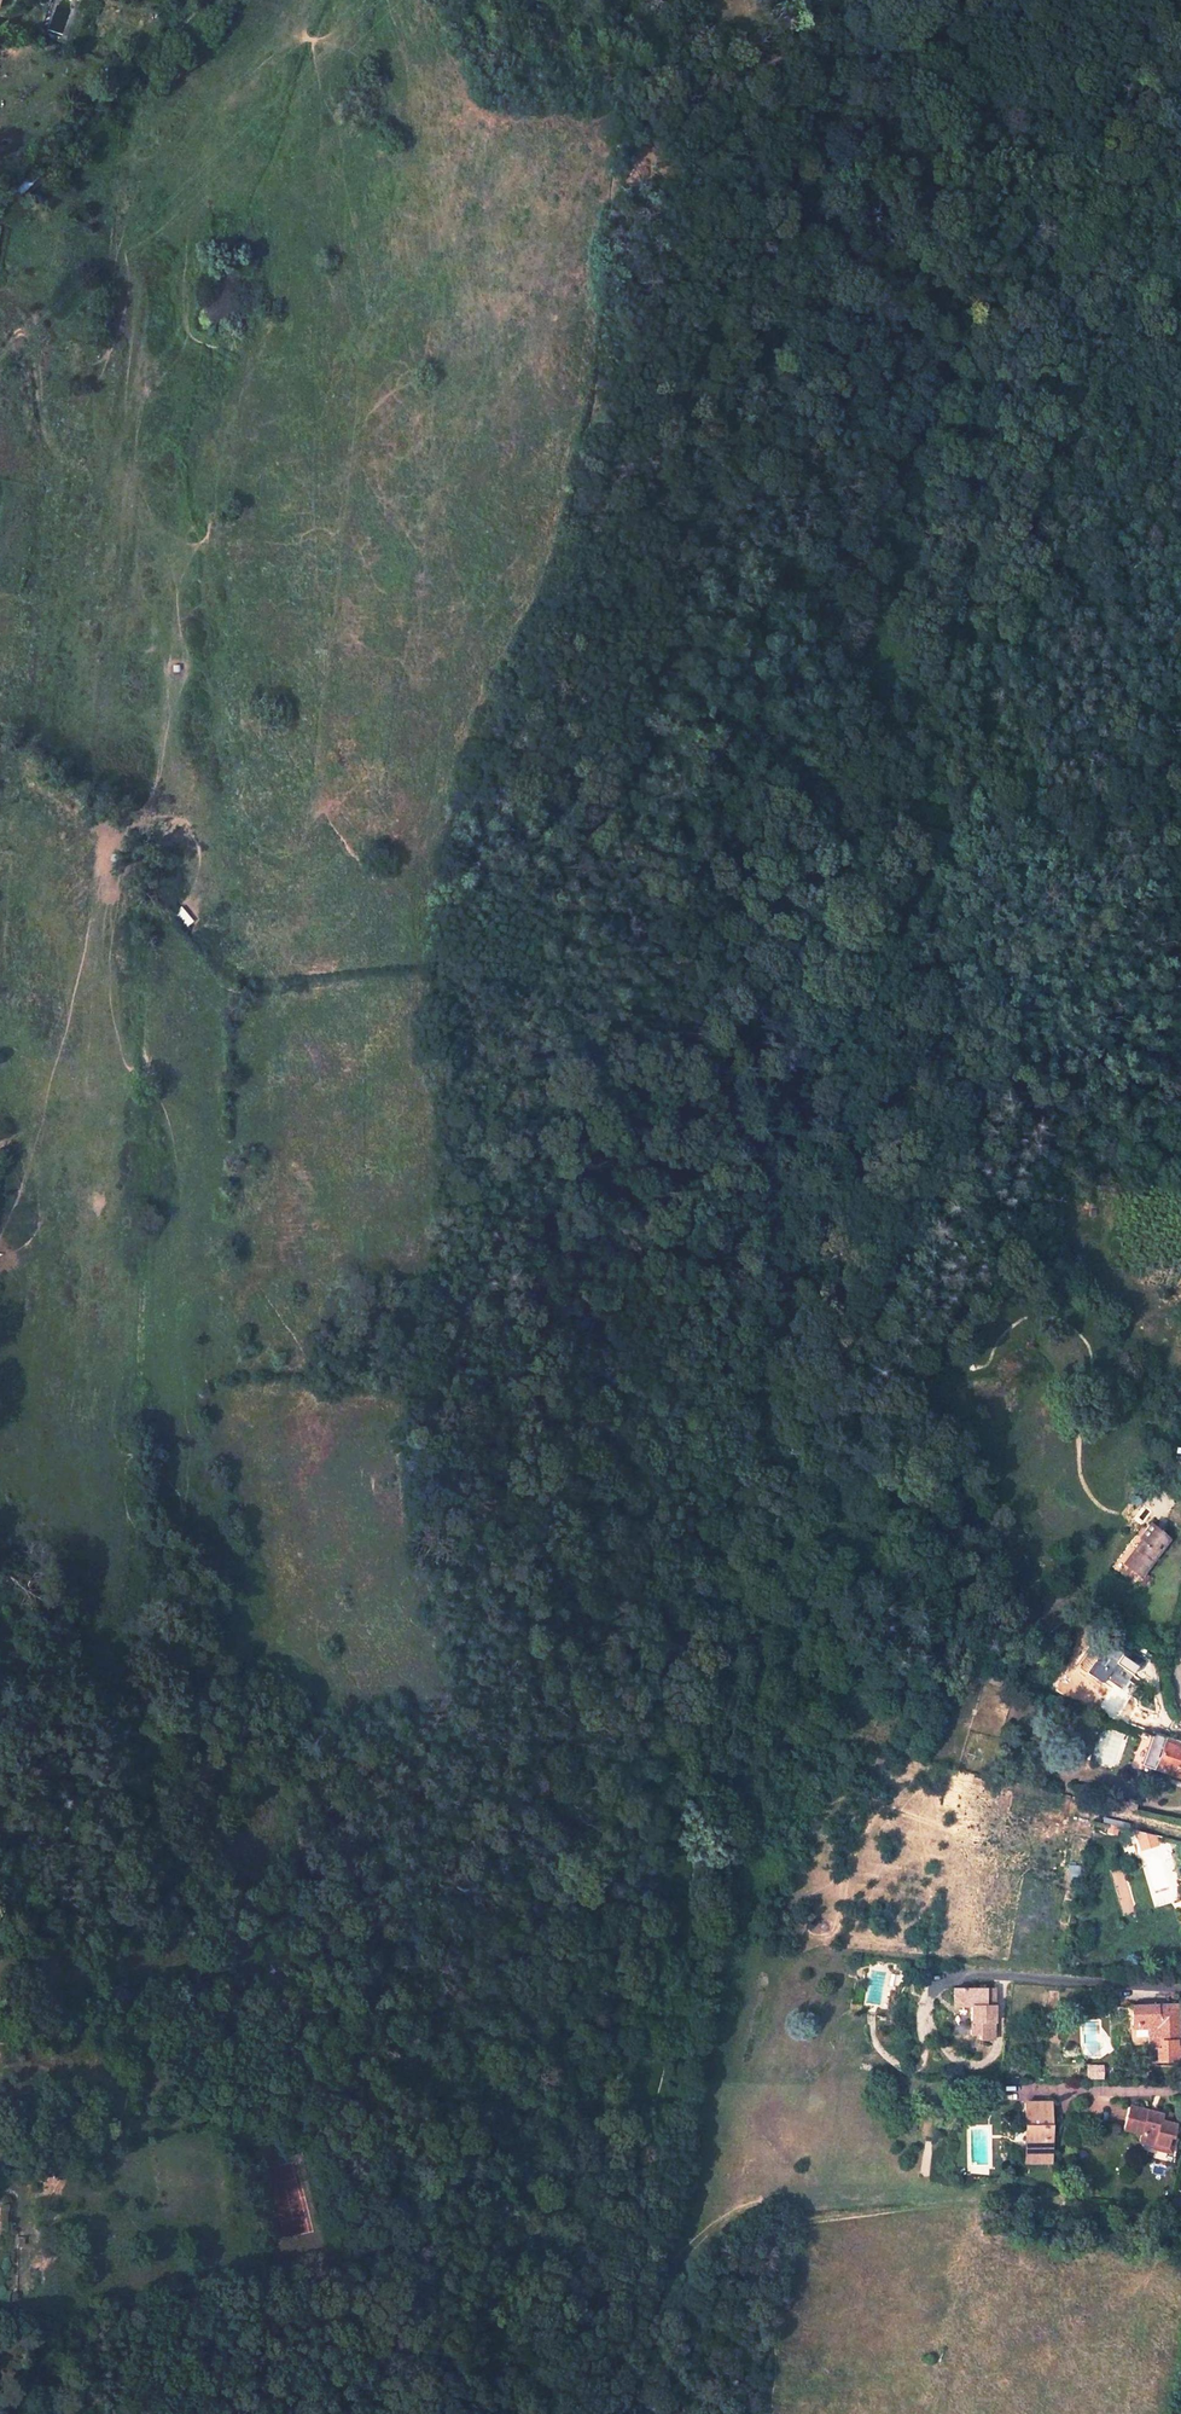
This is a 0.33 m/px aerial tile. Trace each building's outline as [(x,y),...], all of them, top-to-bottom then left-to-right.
[(1126,1573),(1165,1531),(1147,1513),(1134,1528),(1131,1525),(1105,1553),(1126,1573)] [(1132,1691),(1142,1664),(1125,1658),(1126,1655),(1109,1648),(1103,1661),(1112,1664),(1108,1673),(1103,1671),(1098,1684),(1112,1689),(1114,1685),(1132,1691)] [(292,1729),(294,1738),(303,1738),(302,1729),(292,1729)] [(1154,1770),(1180,1779),(1180,1741),(1166,1736),(1154,1770)] [(1106,1806),(1130,1811),(1132,1801),(1109,1796),(1106,1806)] [(987,2039),(986,1987),(944,1989),(945,2006),(961,2005),(962,2034),(972,2034),(972,2039),(987,2039)] [(1141,2061),(1176,2057),(1170,2001),(1124,2005),(1126,2025),(1141,2023),(1148,2022),(1150,2046),(1144,2047),(1139,2048),(1141,2061)] [(1141,2023),(1144,2047),(1150,2046),(1148,2022),(1141,2023)] [(1088,2075),(1103,2075),(1103,2065),(1087,2065),(1088,2075)] [(1049,2154),(1049,2103),(1025,2103),(1025,2154),(1049,2154)] [(1157,2117),(1127,2110),(1121,2132),(1139,2136),(1136,2144),(1148,2147),(1148,2150),(1159,2153),(1163,2137),(1167,2138),(1170,2127),(1155,2123),(1157,2117)] [(910,2119),(900,2119),(899,2128),(910,2128),(910,2119)]
